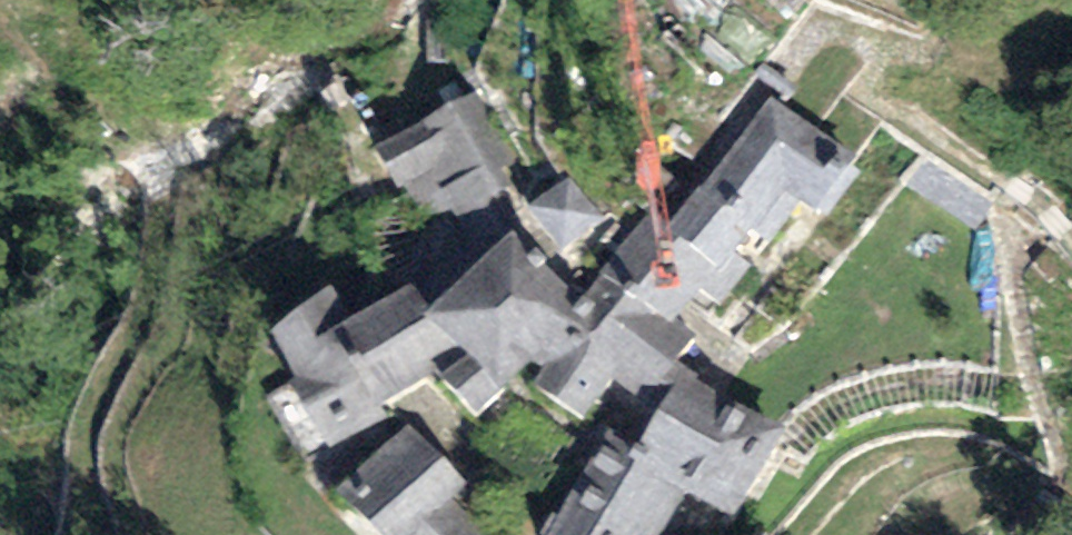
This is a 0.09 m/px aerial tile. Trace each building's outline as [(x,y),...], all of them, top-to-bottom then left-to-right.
[(476,90),(376,145),(415,214),(436,203),(459,245),(516,213),(494,174),(517,162),(476,90)] [(851,158),(768,96),(669,228),(648,212),(604,272),(674,324),(701,288),(722,305),(798,203),(810,212),(851,158)] [(570,176),(528,207),(560,249),(601,218),(570,176)] [(512,229),(425,311),(456,341),(469,353),(442,378),(480,413),(531,361),(545,372),(583,322),(573,314),(583,300),(512,229)] [(693,339),(674,324),(604,272),(583,300),(573,314),(583,322),(545,372),(540,380),(610,433),(634,451),(687,367),(677,359),(693,339)] [(425,311),(412,286),(348,321),(328,280),(270,332),(332,454),(384,424),(379,409),(440,370),(429,362),(456,341),(425,311)] [(684,490),(728,517),(784,427),(687,367),(634,451),(610,433),(546,534),(659,534),(684,490)] [(334,488),(378,534),(487,534),(453,499),(468,485),(408,420),(334,488)]
